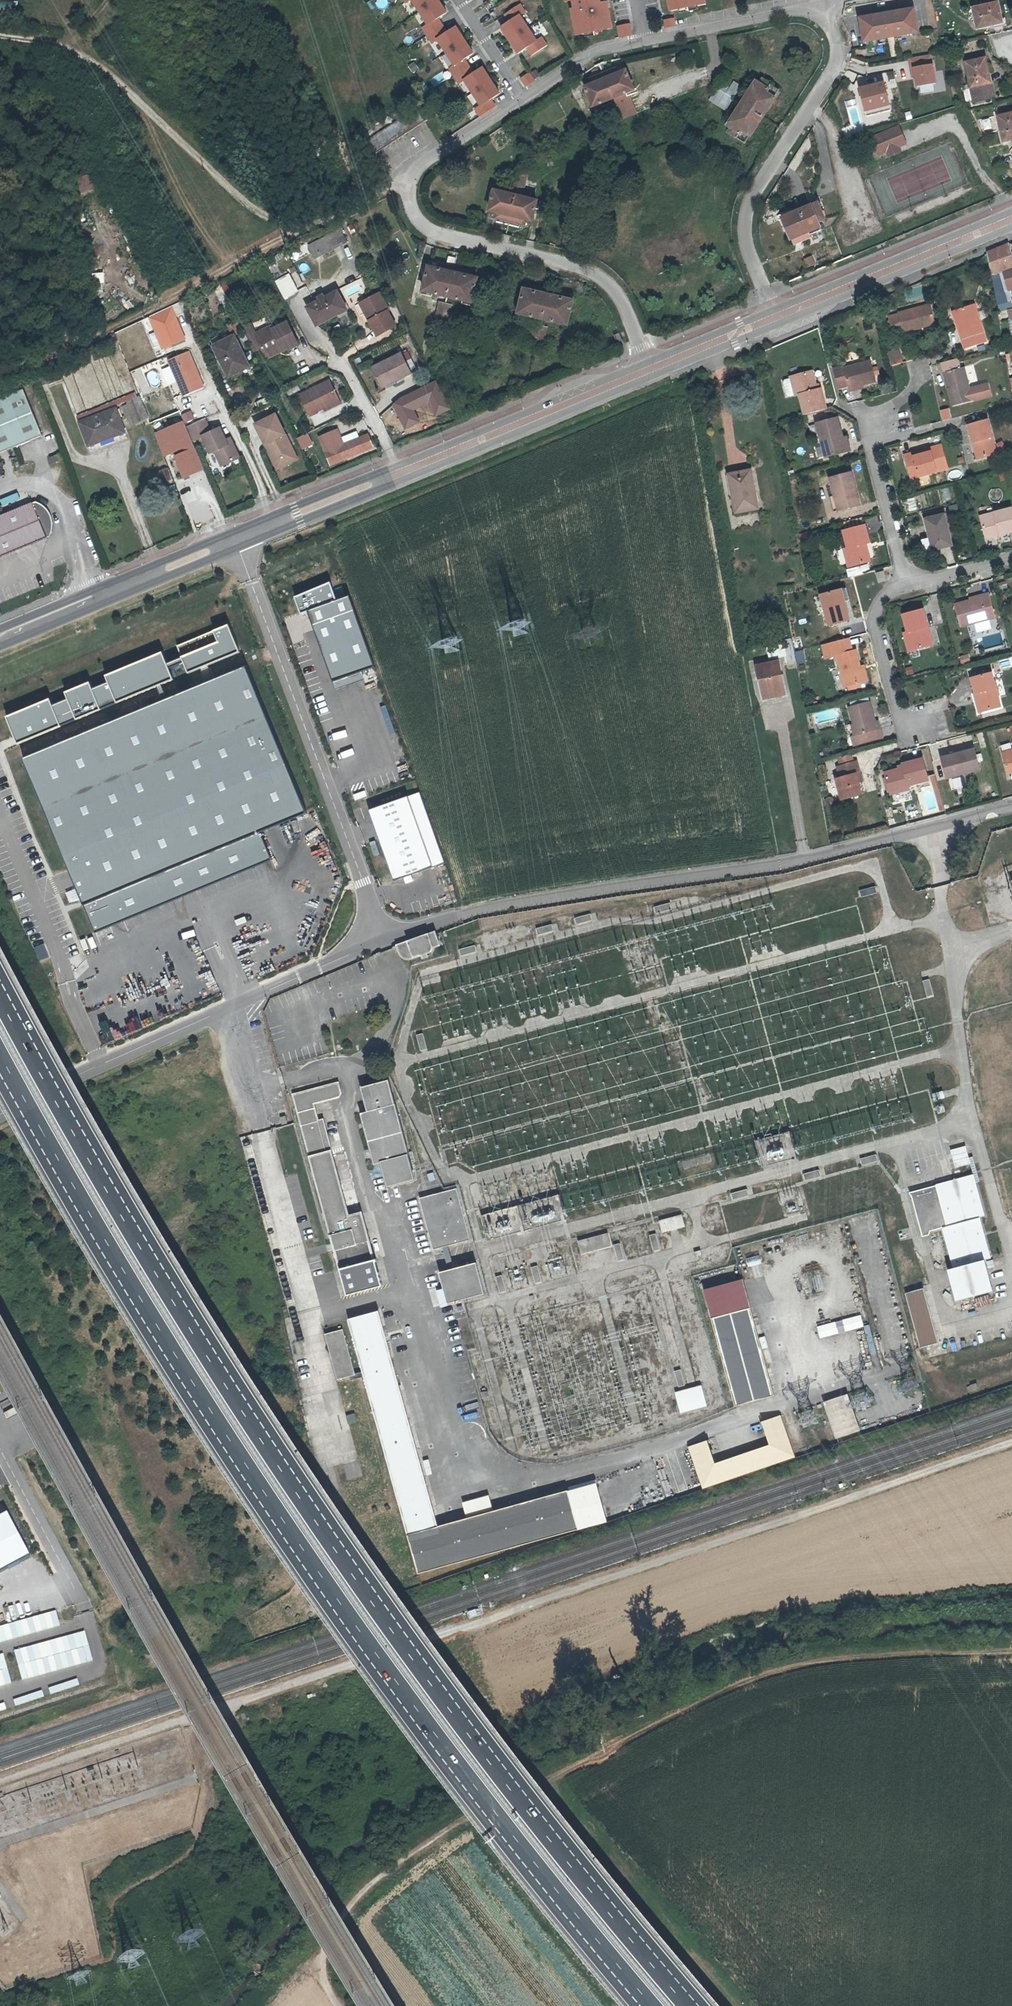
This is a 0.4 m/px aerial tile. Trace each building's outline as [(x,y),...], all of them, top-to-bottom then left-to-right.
[(428,25),(423,28),(433,43),(438,40),(455,66),(450,69),(460,84),(465,81),(481,106),(476,109),(481,117),(496,107),(492,100),(500,94),(484,68),(475,74),(465,59),(474,54),(457,27),(448,33),(438,19),(447,13),(439,0),(412,0),(428,25)] [(576,1),(577,10),(575,11),(579,35),(615,28),(610,2),(603,3),(603,0),(568,0),(569,3),(576,1)] [(673,10),(709,2),(708,0),(671,0),(673,10)] [(1007,20),(1002,1),(975,6),(979,27),(999,24),(998,21),(1007,20)] [(549,44),(544,37),(539,40),(522,15),(527,12),(522,4),(507,14),(511,22),(503,27),(521,53),(529,47),(534,54),(549,44)] [(914,31),(910,10),(858,19),(862,41),(914,31)] [(675,18),(666,20),(667,28),(676,26),(675,18)] [(631,23),(619,26),(621,37),(632,35),(633,32),(631,23)] [(932,54),(910,57),(912,68),(915,67),(918,85),(936,83),(932,54)] [(987,74),(984,58),(963,62),(969,90),(971,99),(971,101),(991,97),(989,83),(987,83),(985,75),(987,74)] [(630,68),(586,86),(596,108),(616,100),(630,94),(639,90),(630,68)] [(530,73),(523,78),(528,86),(536,81),(530,73)] [(727,127),(731,130),(728,134),(745,145),(780,91),(763,80),(760,85),(757,82),(727,127)] [(881,81),(856,88),(861,110),(886,103),(881,81)] [(741,87),(735,83),(730,91),(727,95),(720,105),(726,109),(741,87)] [(718,89),(727,95),(730,91),(721,85),(718,89)] [(727,95),(718,89),(711,100),(720,105),(727,95)] [(630,94),(616,100),(624,120),(639,114),(630,94)] [(426,102),(422,97),(416,102),(419,107),(426,102)] [(421,114),(418,109),(364,145),(373,158),(434,117),(429,109),(421,114)] [(996,116),(1001,141),(1011,139),(1011,112),(996,116)] [(898,123),(860,140),(868,160),(886,152),(887,157),(900,151),(899,147),(907,143),(898,123)] [(862,163),(856,166),(860,175),(866,172),(862,163)] [(88,174),(72,178),(75,192),(92,187),(88,174)] [(490,212),(498,214),(497,219),(524,225),(525,220),(533,222),(538,201),(494,191),(490,212)] [(819,219),(813,203),(777,218),(785,239),(803,231),(805,234),(816,229),(813,222),(819,219)] [(342,228),(310,243),(317,257),(349,242),(342,228)] [(986,254),(990,275),(998,273),(1002,271),(1011,268),(1011,257),(1008,245),(986,254)] [(807,267),(815,264),(812,255),(804,258),(807,267)] [(440,270),(430,267),(425,292),(473,302),(478,279),(467,276),(468,271),(441,265),(440,270)] [(1008,291),(1011,290),(1011,268),(1002,271),(1008,291)] [(998,273),(990,275),(992,283),(996,304),(998,312),(1011,309),(1011,307),(1010,301),(1006,302),(1004,291),(1000,280),(999,276),(998,273)] [(281,291),(285,298),(299,290),(291,275),(277,282),(277,283),(281,291)] [(537,292),(527,290),(522,313),(570,325),(576,301),(566,299),(567,294),(538,287),(537,292)] [(338,291),(309,306),(318,324),(348,309),(338,291)] [(382,295),(366,303),(376,320),(371,322),(379,338),(398,328),(390,313),(391,312),(382,295)] [(437,301),(435,314),(448,317),(451,304),(437,301)] [(366,303),(362,305),(371,322),(376,320),(366,303)] [(897,313),(898,313),(887,316),(892,334),(903,332),(903,333),(934,325),(929,305),(897,313)] [(986,345),(975,306),(952,313),(964,351),(986,345)] [(172,307),(148,317),(162,350),(186,340),(172,307)] [(274,327),(258,335),(250,339),(258,355),(267,351),(268,354),(283,347),(286,351),(300,344),(290,324),(276,330),(274,327)] [(549,327),(535,324),(530,343),(544,346),(549,327)] [(245,329),(250,339),(258,335),(253,325),(245,329)] [(620,333),(614,336),(620,349),(624,343),(620,333)] [(247,367),(233,338),(213,348),(226,377),(247,367)] [(271,360),(286,351),(283,347),(268,354),(271,360)] [(898,348),(886,351),(890,365),(902,362),(898,348)] [(204,389),(189,353),(168,361),(183,397),(204,389)] [(380,385),(382,384),(395,378),(396,381),(403,378),(412,374),(403,354),(372,369),(380,385)] [(942,366),(944,376),(947,376),(951,391),(949,391),(954,409),(974,404),(994,399),(991,387),(971,392),(966,370),(961,371),(958,361),(942,366)] [(847,389),(848,392),(877,384),(871,362),(842,369),(842,366),(832,369),(838,392),(847,389)] [(45,382),(41,371),(36,373),(40,383),(45,382)] [(819,389),(818,389),(814,390),(813,384),(810,371),(788,377),(788,378),(792,396),(792,397),(797,396),(801,415),(823,410),(819,389)] [(405,381),(403,378),(396,381),(395,378),(382,384),(386,391),(405,381)] [(792,396),(788,378),(782,380),(780,382),(783,396),(786,398),(792,396)] [(313,409),(320,406),(339,399),(329,379),(296,394),(306,416),(314,412),(313,409)] [(399,397),(391,403),(403,428),(416,422),(411,409),(427,401),(434,416),(450,408),(435,380),(399,397)] [(22,392),(0,401),(0,455),(42,437),(22,392)] [(134,400),(143,423),(148,421),(139,397),(134,400)] [(341,405),(339,399),(320,406),(324,412),(341,405)] [(949,408),(939,409),(940,420),(950,419),(949,408)] [(126,433),(117,410),(81,424),(90,447),(126,433)] [(192,411),(182,415),(186,423),(195,419),(192,411)] [(275,415),(255,425),(265,445),(268,443),(277,463),(294,454),(275,415)] [(205,418),(186,426),(192,440),(203,436),(210,452),(215,451),(221,466),(240,459),(235,446),(230,448),(227,440),(222,428),(212,432),(205,418)] [(827,457),(844,453),(840,438),(843,437),(838,419),(817,424),(827,457)] [(969,424),(974,442),(977,442),(982,458),(999,453),(989,419),(969,424)] [(183,421),(153,433),(163,457),(173,453),(183,479),(204,470),(183,421)] [(325,447),(333,464),(375,445),(369,432),(344,443),(338,429),(320,438),(325,447)] [(300,449),(312,444),(307,432),(295,437),(300,449)] [(848,436),(843,437),(840,438),(844,453),(852,451),(848,436)] [(268,443),(265,445),(276,470),(297,460),(294,454),(277,463),(268,443)] [(941,446),(931,448),(932,452),(914,457),(913,453),(904,456),(911,481),(948,470),(941,446)] [(932,452),(931,448),(913,453),(914,457),(932,452)] [(62,461),(60,455),(50,459),(52,465),(62,461)] [(757,509),(750,469),(725,474),(732,514),(757,509)] [(830,479),(834,492),(839,512),(861,506),(852,474),(830,479)] [(834,514),(839,512),(834,492),(831,493),(832,498),(830,499),(834,514)] [(44,537),(47,536),(49,531),(50,527),(50,520),(49,517),(47,512),(42,507),(40,504),(35,502),(33,502),(2,515),(0,515),(0,557),(44,537)] [(980,517),(986,539),(1011,532),(1011,510),(1011,509),(980,517)] [(924,519),(927,529),(933,551),(952,546),(944,513),(924,519)] [(849,548),(847,549),(851,566),(851,569),(872,563),(867,544),(871,543),(866,527),(845,533),(849,548)] [(925,553),(933,551),(927,529),(924,530),(926,538),(921,539),(925,553)] [(842,569),(851,566),(847,549),(838,551),(842,569)] [(886,581),(884,571),(874,574),(876,583),(886,581)] [(328,582),(292,595),(299,611),(305,609),(331,678),(372,663),(346,594),(335,599),(328,582)] [(852,623),(847,605),(846,600),(850,598),(848,590),(822,596),(830,628),(852,623)] [(982,598),(971,601),(955,606),(961,628),(996,619),(989,594),(981,596),(982,598)] [(907,653),(927,648),(923,631),(928,630),(922,610),(901,616),(905,632),(902,634),(907,653)] [(226,623),(3,715),(15,743),(237,650),(226,623)] [(923,631),(927,648),(932,647),(928,630),(923,631)] [(841,689),(844,689),(856,685),(859,685),(856,668),(852,651),(849,651),(846,639),(817,646),(821,662),(833,659),(841,689)] [(792,648),(784,649),(786,664),(795,663),(792,648)] [(803,650),(794,651),(796,663),(805,662),(803,650)] [(781,694),(777,662),(756,666),(760,697),(781,694)] [(911,665),(903,668),(906,675),(914,673),(911,665)] [(861,666),(856,668),(859,685),(865,683),(861,666)] [(240,667),(19,757),(78,899),(81,898),(257,825),(299,808),(240,667)] [(971,679),(975,694),(977,693),(983,712),(1001,708),(991,673),(971,679)] [(978,714),(983,712),(977,693),(975,694),(972,694),(978,714)] [(853,739),(855,749),(880,742),(878,733),(880,733),(878,724),(874,724),(870,704),(848,710),(852,726),(856,738),(853,739)] [(941,759),(961,753),(960,750),(940,755),(941,759)] [(974,750),(961,753),(941,759),(946,779),(980,770),(974,750)] [(886,774),(891,794),(911,789),(910,785),(930,780),(924,758),(904,763),(905,769),(898,770),(886,774)] [(861,795),(858,783),(855,773),(861,771),(858,760),(837,766),(840,776),(834,777),(840,801),(861,795)] [(855,773),(858,783),(864,782),(861,771),(855,773)] [(961,777),(951,778),(952,787),(962,786),(961,777)] [(911,789),(891,794),(893,801),(912,796),(911,789)] [(418,791),(368,809),(392,878),(443,861),(418,791)] [(257,825),(81,898),(94,930),(270,858),(257,825)] [(876,887),(860,891),(862,898),(878,894),(876,887)] [(671,904),(655,909),(657,915),(673,911),(671,904)] [(591,916),(576,920),(577,926),(593,922),(591,916)] [(553,925),(537,929),(539,936),(554,931),(553,925)] [(402,957),(406,960),(410,958),(412,961),(419,959),(419,961),(428,957),(430,952),(439,949),(434,934),(397,947),(402,957)] [(35,946),(38,958),(46,956),(43,944),(35,946)] [(476,946),(458,950),(460,958),(477,953),(476,946)] [(930,980),(923,982),(928,999),(934,997),(930,980)] [(106,1041),(121,1037),(117,1025),(103,1028),(106,1041)] [(423,1035),(417,1037),(422,1053),(428,1051),(423,1035)] [(359,1112),(373,1165),(380,1163),(386,1185),(415,1178),(388,1080),(360,1088),(366,1110),(359,1112)] [(341,1093),(339,1083),(294,1095),(301,1122),(334,1243),(336,1250),(341,1269),(349,1298),(384,1288),(386,1288),(378,1258),(376,1258),(363,1212),(349,1216),(331,1150),(328,1150),(315,1104),(336,1098),(341,1093)] [(943,1091),(931,1094),(933,1102),(945,1099),(943,1091)] [(761,1165),(794,1155),(787,1131),(754,1140),(761,1165)] [(966,1145),(949,1149),(954,1167),(971,1163),(966,1145)] [(876,1156),(861,1161),(863,1167),(878,1162),(876,1156)] [(937,1159),(942,1174),(948,1172),(943,1157),(937,1159)] [(820,1171),(804,1176),(806,1183),(822,1178),(820,1171)] [(911,1194),(922,1234),(943,1228),(953,1264),(948,1266),(957,1302),(994,1292),(984,1256),(990,1255),(981,1218),(987,1217),(976,1175),(938,1186),(938,1187),(911,1194)] [(471,1240),(457,1190),(420,1200),(434,1250),(471,1240)] [(747,1191),(731,1195),(733,1201),(749,1197),(747,1191)] [(478,1214),(485,1239),(563,1219),(557,1194),(478,1214)] [(686,1226),(683,1216),(661,1222),(663,1233),(686,1226)] [(611,1248),(608,1235),(579,1243),(582,1255),(611,1248)] [(656,1235),(651,1236),(655,1252),(660,1251),(656,1235)] [(621,1245),(615,1247),(619,1262),(625,1260),(621,1245)] [(754,1277),(762,1276),(759,1255),(745,1257),(746,1266),(753,1265),(754,1277)] [(485,1294),(476,1263),(435,1274),(444,1306),(485,1294)] [(544,1282),(539,1266),(532,1267),(537,1284),(544,1282)] [(508,1292),(503,1275),(496,1277),(500,1294),(508,1292)] [(744,1279),(705,1290),(713,1319),(752,1308),(744,1279)] [(938,1344),(924,1289),(906,1294),(919,1349),(938,1344)] [(776,1397),(752,1308),(713,1319),(738,1408),(776,1397)] [(442,1526),(382,1313),(352,1321),(367,1376),(421,1574),(584,1530),(572,1490),(442,1526)] [(819,1338),(863,1326),(860,1314),(816,1326),(819,1338)] [(352,1375),(340,1330),(323,1334),(336,1379),(347,1376),(352,1375)] [(686,1386),(681,1371),(675,1373),(679,1388),(686,1386)] [(703,1385),(677,1392),(682,1413),(709,1406),(703,1385)] [(848,1397),(824,1406),(837,1442),(861,1433),(848,1397)] [(345,1415),(347,1424),(356,1421),(354,1413),(345,1415)] [(716,1465),(707,1441),(688,1448),(703,1490),(796,1458),(781,1415),(762,1421),(770,1445),(716,1465)] [(600,1483),(572,1490),(584,1530),(611,1522),(600,1483)] [(0,1526),(0,1578),(36,1558),(14,1519),(0,1526)] [(16,1651),(24,1681),(95,1662),(87,1632),(16,1651)] [(13,1685),(6,1655),(0,1657),(0,1688),(13,1685)] [(8,1710),(6,1704),(0,1705),(0,1713),(8,1710)]
